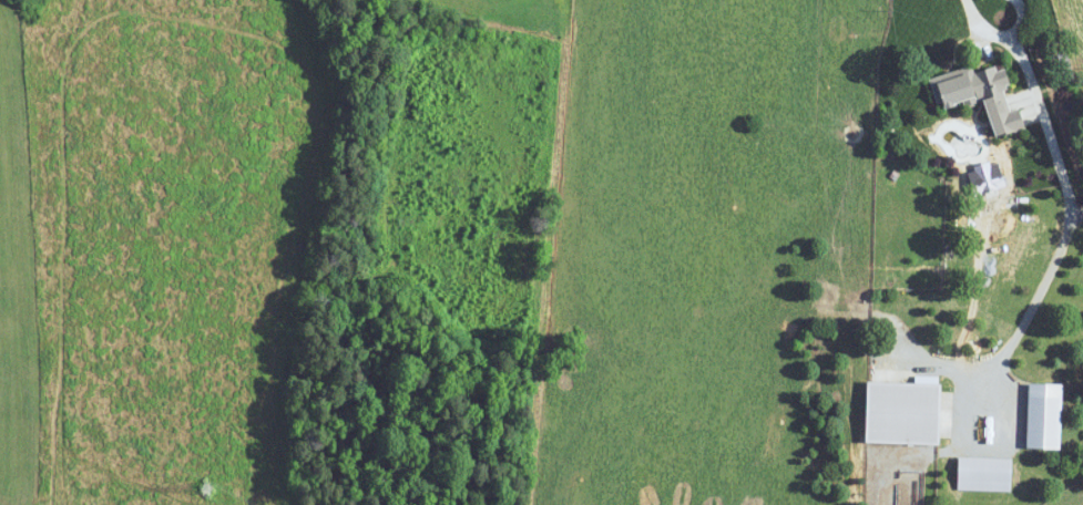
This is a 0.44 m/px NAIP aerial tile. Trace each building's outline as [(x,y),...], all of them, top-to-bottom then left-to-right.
[(995,67),(973,73),(972,68),(931,79),(939,108),(1001,91),(995,67)] [(867,444),(941,445),(942,383),(869,382),(867,444)] [(1060,383),(1028,382),(1026,447),(1059,448),(1060,383)] [(1015,459),(960,457),(959,491),(1014,492),(1015,459)]
